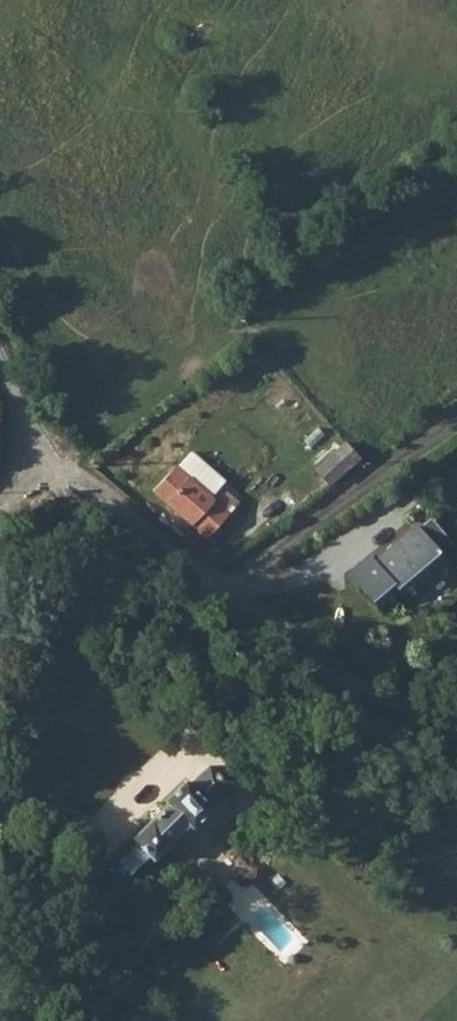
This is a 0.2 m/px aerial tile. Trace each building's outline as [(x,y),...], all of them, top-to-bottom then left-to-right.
[(355,453),(343,439),(313,466),(325,480),(355,453)] [(175,461),(152,488),(214,543),(225,530),(216,523),(240,498),(220,481),(211,491),(204,485),(209,480),(184,457),(178,464),(175,461)] [(371,554),(349,572),(362,589),(360,591),(376,612),(400,594),(403,597),(418,584),(411,575),(442,551),(439,547),(449,540),(430,516),(420,524),(418,521),(374,558),(371,554)] [(131,840),(136,845),(118,864),(131,877),(150,858),(153,862),(188,827),(192,831),(215,809),(211,805),(232,785),(210,763),(190,783),(187,780),(164,802),(166,805),(131,840)]
